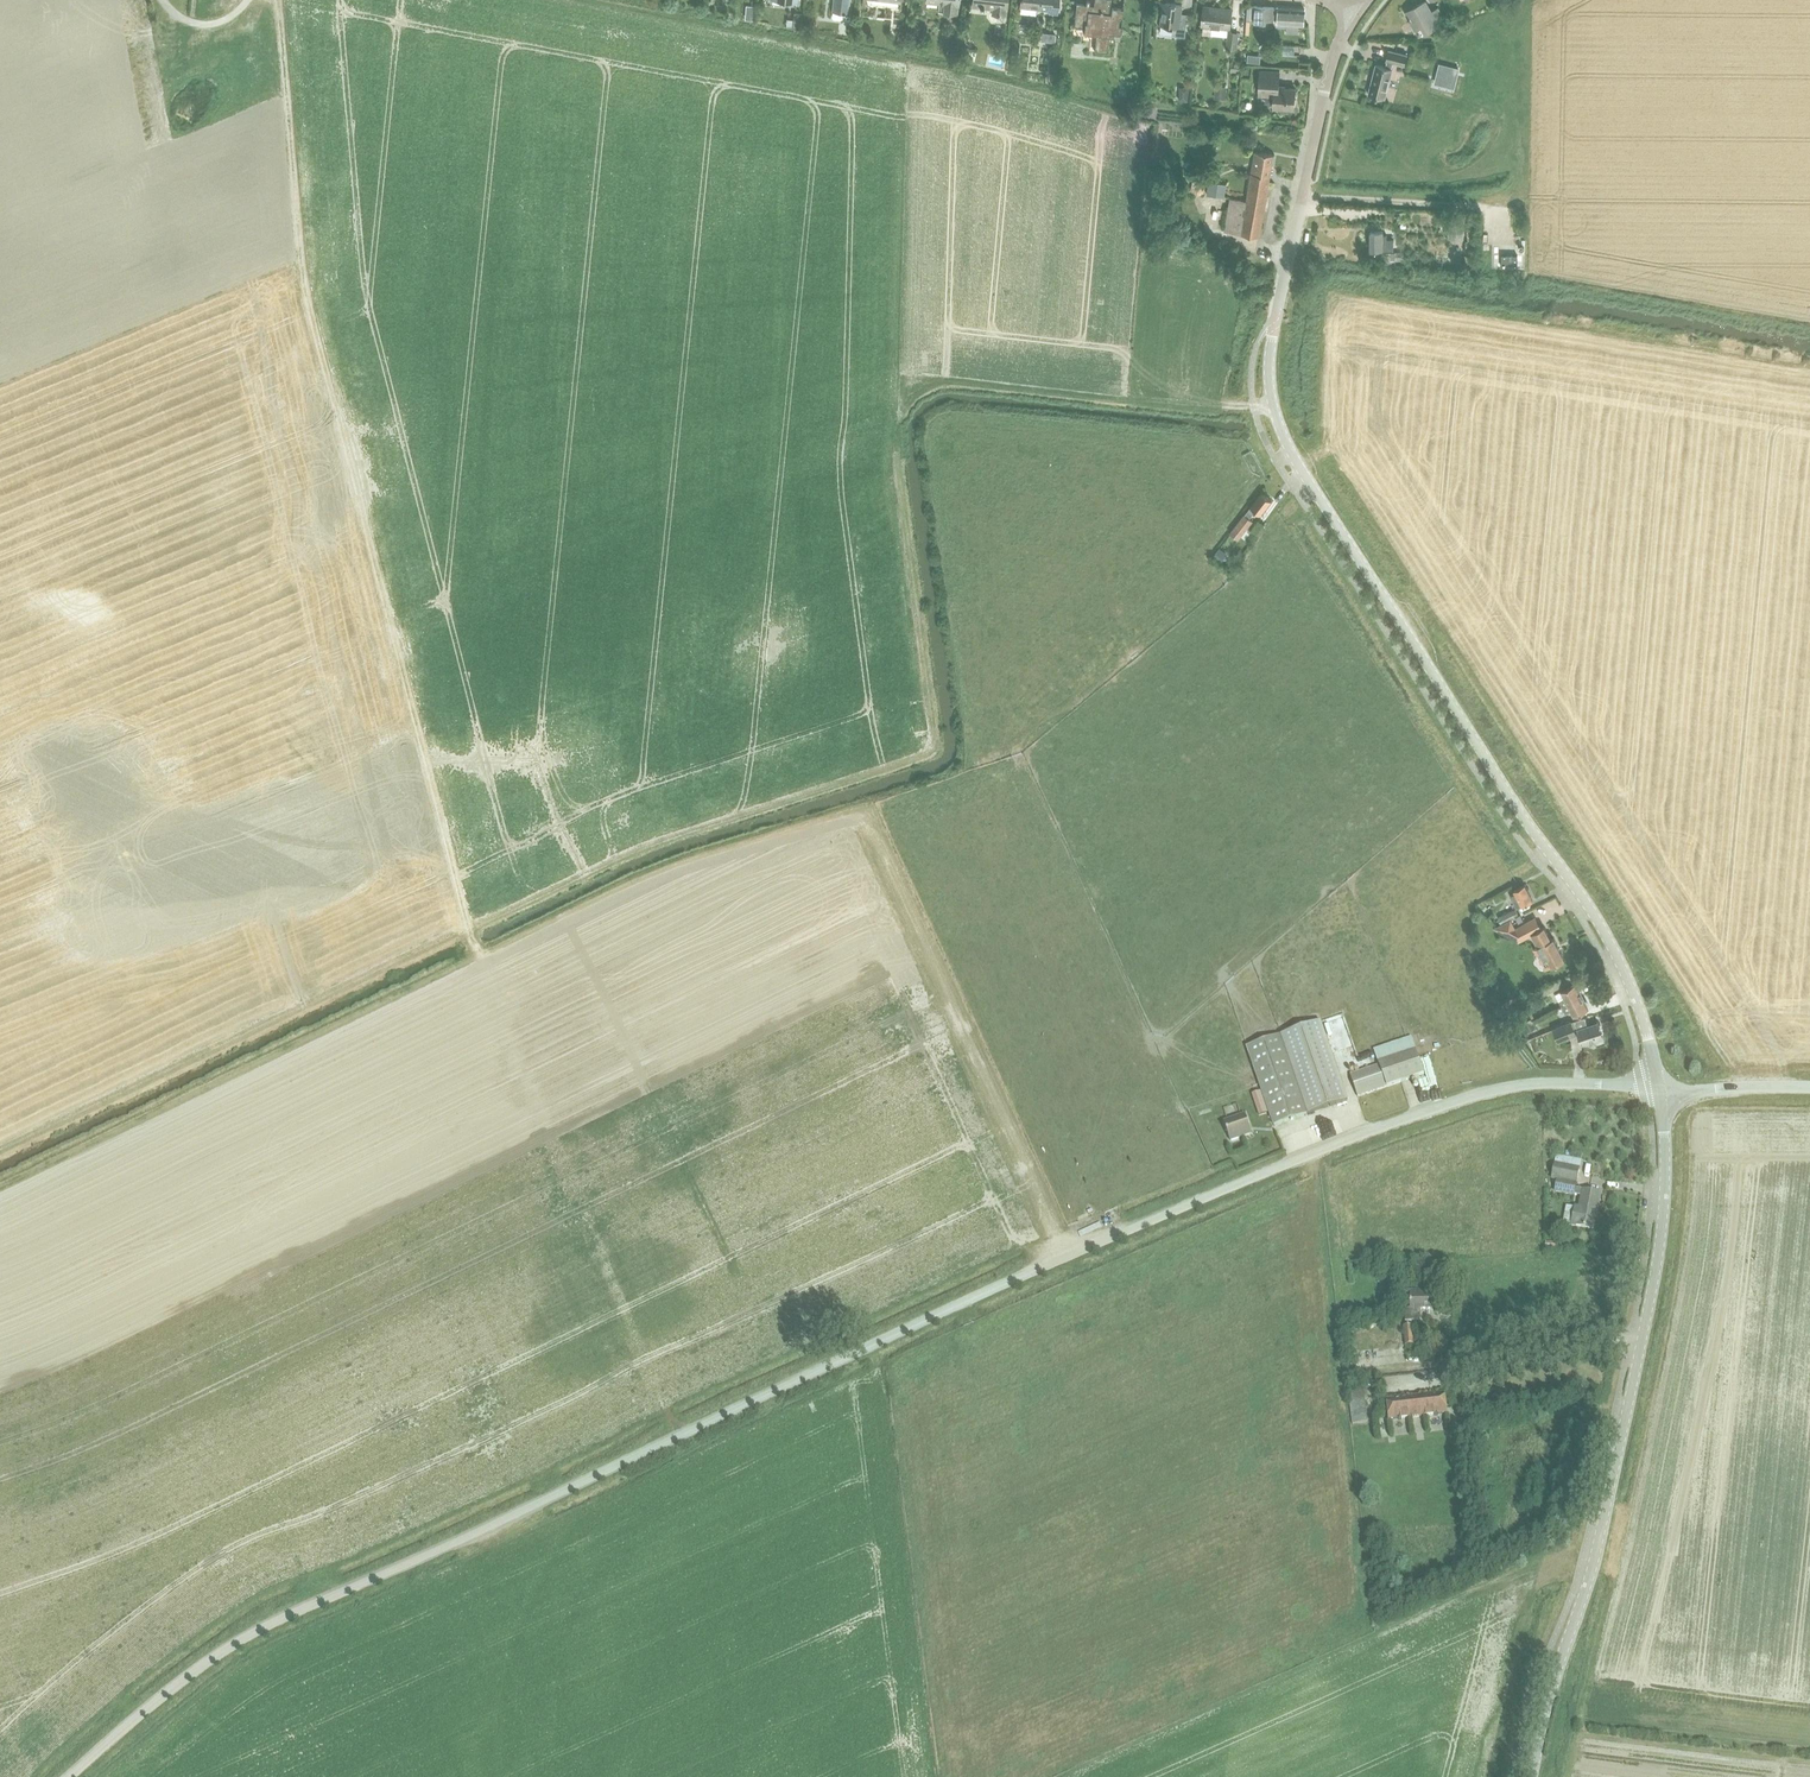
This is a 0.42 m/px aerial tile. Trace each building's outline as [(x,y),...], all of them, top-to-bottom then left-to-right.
[(831,10),(832,10),(831,16),(833,18),(840,19),(842,18),(842,13),(844,13),(844,12),(847,12),(848,0),(833,0),(831,10)] [(958,0),(925,0),(944,2),(943,12),(956,13),(957,4),(958,0)] [(1006,0),(972,0),(972,5),(993,7),(992,14),(1004,15),(1006,0)] [(1020,7),(1019,12),(1035,14),(1036,8),(1049,10),(1049,13),(1057,14),(1057,11),(1058,0),(1021,0),(1020,7)] [(1085,2),(1084,4),(1075,3),(1073,26),(1083,27),(1082,33),(1095,35),(1093,51),(1106,52),(1107,41),(1110,42),(1112,41),(1114,40),(1114,38),(1113,36),(1111,35),(1108,35),(1108,33),(1120,34),(1122,8),(1108,6),(1109,0),(1093,0),(1093,5),(1089,4),(1089,2),(1088,0),(1087,0),(1086,0),(1085,0),(1085,2)] [(1425,0),(1405,11),(1414,29),(1421,26),(1425,32),(1445,21),(1437,7),(1431,11),(1425,0)] [(1185,36),(1187,17),(1180,17),(1182,4),(1160,1),(1159,11),(1162,11),(1160,25),(1174,26),(1173,35),(1185,36)] [(1273,20),(1274,7),(1254,5),(1254,6),(1253,20),(1253,21),(1265,22),(1266,19),(1273,20)] [(1229,28),(1231,9),(1204,6),(1202,24),(1229,28)] [(1304,9),(1279,7),(1277,26),(1286,27),(1286,33),(1298,34),(1299,24),(1303,25),(1304,9)] [(1450,25),(1448,26),(1452,32),(1458,28),(1454,20),(1449,23),(1450,25)] [(1236,47),(1238,32),(1228,31),(1227,46),(1236,47)] [(1047,33),(1046,41),(1054,42),(1055,33),(1047,33)] [(1404,65),(1407,54),(1388,49),(1385,60),(1386,60),(1385,66),(1375,64),(1368,94),(1384,98),(1392,68),(1393,62),(1404,65)] [(1247,55),(1247,63),(1255,64),(1255,56),(1247,55)] [(1439,63),(1436,73),(1443,74),(1441,84),(1454,88),(1456,78),(1459,68),(1439,63)] [(1294,108),(1295,88),(1278,87),(1279,71),(1260,69),(1258,95),(1274,96),(1273,107),(1294,108)] [(1127,82),(1125,97),(1135,99),(1137,83),(1127,82)] [(1215,87),(1215,99),(1226,100),(1227,88),(1215,87)] [(1180,88),(1179,102),(1188,103),(1189,89),(1180,88)] [(1260,236),(1271,175),(1274,155),(1256,151),(1247,200),(1231,197),(1225,230),(1260,236)] [(1203,194),(1206,175),(1206,174),(1195,172),(1192,192),(1203,194)] [(1225,197),(1226,184),(1210,182),(1208,194),(1225,197)] [(1405,213),(1396,213),(1396,223),(1405,222),(1405,213)] [(1463,239),(1465,217),(1450,216),(1448,238),(1463,239)] [(1395,251),(1395,240),(1389,240),(1389,236),(1384,236),(1384,231),(1371,231),(1371,251),(1395,251)] [(1396,253),(1387,253),(1387,262),(1387,268),(1396,268),(1396,262),(1403,262),(1402,253),(1396,253)] [(1517,255),(1501,255),(1501,267),(1517,267),(1517,255)] [(1252,520),(1250,519),(1256,511),(1261,514),(1272,501),(1262,493),(1230,533),(1238,539),(1252,520)] [(1259,520),(1251,530),(1257,534),(1264,524),(1259,520)] [(1219,546),(1214,553),(1222,559),(1227,552),(1219,546)] [(1515,888),(1516,890),(1517,892),(1511,895),(1518,907),(1533,899),(1525,882),(1515,888)] [(1503,922),(1516,915),(1519,914),(1516,907),(1500,916),(1503,922)] [(1519,914),(1516,915),(1520,922),(1525,919),(1521,913),(1519,914)] [(1510,919),(1496,927),(1518,940),(1531,933),(1538,945),(1537,946),(1544,958),(1547,956),(1548,958),(1552,965),(1564,958),(1553,937),(1550,938),(1543,926),(1540,927),(1534,917),(1515,928),(1510,919)] [(1557,981),(1540,989),(1543,995),(1560,987),(1572,981),(1570,975),(1557,981)] [(1561,990),(1556,993),(1559,999),(1562,1005),(1584,995),(1581,989),(1583,988),(1580,982),(1578,983),(1577,982),(1561,990)] [(1520,993),(1510,997),(1512,1002),(1521,997),(1520,993)] [(1571,1008),(1575,1016),(1590,1008),(1589,1005),(1591,1004),(1588,998),(1586,999),(1584,995),(1562,1005),(1565,1011),(1571,1008)] [(1509,1020),(1513,1030),(1524,1024),(1532,1020),(1528,1011),(1509,1020)] [(1554,1027),(1559,1039),(1578,1033),(1577,1032),(1579,1031),(1583,1042),(1605,1035),(1599,1020),(1589,1024),(1585,1016),(1575,1019),(1575,1021),(1573,1021),(1573,1020),(1554,1027)] [(1532,1020),(1524,1024),(1527,1031),(1536,1027),(1532,1020)] [(1321,1022),(1280,1036),(1307,1114),(1347,1101),(1321,1022)] [(1274,1126),(1307,1114),(1280,1036),(1247,1047),(1262,1091),(1264,1098),(1274,1126)] [(1374,1050),(1378,1061),(1379,1064),(1350,1074),(1358,1097),(1424,1075),(1412,1037),(1374,1050)] [(1262,1091),(1251,1095),(1254,1102),(1264,1098),(1262,1091)] [(1224,1122),(1230,1141),(1251,1133),(1245,1115),(1224,1122)] [(1555,1163),(1552,1179),(1557,1180),(1576,1184),(1579,1168),(1555,1163)] [(1574,1195),(1575,1189),(1576,1184),(1557,1180),(1555,1191),(1574,1195)] [(1579,1208),(1575,1208),(1571,1225),(1593,1230),(1600,1194),(1575,1189),(1574,1195),(1582,1197),(1579,1208)] [(1405,1310),(1405,1322),(1420,1322),(1420,1310),(1436,1310),(1437,1292),(1404,1292),(1404,1306),(1410,1306),(1410,1310),(1405,1310)] [(1406,1345),(1414,1344),(1412,1326),(1404,1327),(1406,1345)] [(1352,1426),(1368,1423),(1364,1388),(1348,1390),(1352,1426)] [(1388,1421),(1447,1414),(1445,1394),(1386,1401),(1388,1421)]
